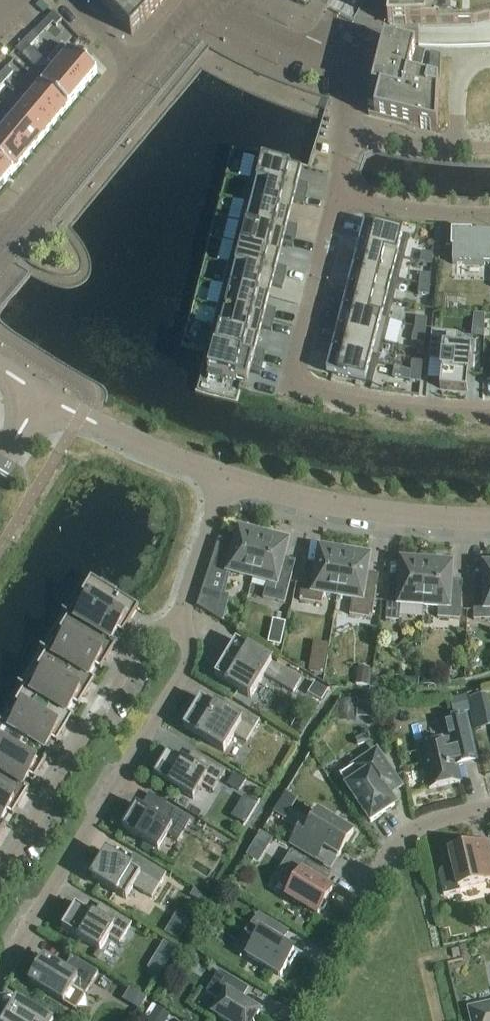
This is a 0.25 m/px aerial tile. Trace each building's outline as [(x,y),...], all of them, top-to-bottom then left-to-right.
[(105,3),(102,6),(132,37),(166,0),(102,0),(105,3)] [(304,8),(309,0),(290,0),(304,8)] [(419,51),(425,53),(431,54),(441,57),(463,54),(486,53),(489,53),(489,0),(390,0),(388,24),(418,24),(419,34),(419,51)] [(62,22),(53,13),(48,19),(57,27),(62,22)] [(39,40),(33,34),(25,42),(30,48),(39,40)] [(25,42),(16,51),(22,57),(30,48),(25,42)] [(437,133),(439,88),(441,57),(431,54),(429,85),(418,83),(425,53),(419,51),(416,51),(385,43),(378,71),(373,93),(374,93),(369,116),(437,133)] [(48,63),(83,92),(97,74),(63,45),(48,63)] [(83,92),(48,63),(55,70),(42,86),(69,108),(83,92)] [(5,83),(13,74),(7,69),(0,77),(0,79),(5,83)] [(25,98),(24,99),(55,125),(69,108),(42,86),(28,101),(25,98)] [(473,96),(473,95),(471,95),(470,120),(469,121),(470,121),(470,127),(469,127),(469,130),(472,130),(472,129),(478,129),(478,130),(482,130),(487,130),(488,130),(487,131),(488,131),(489,131),(489,97),(473,96)] [(55,125),(24,99),(10,116),(41,141),(55,125)] [(27,158),(41,141),(10,116),(0,128),(0,135),(27,158)] [(0,135),(0,163),(14,175),(27,158),(0,135)] [(293,183),(296,171),(263,162),(256,161),(250,182),(306,196),(309,186),(293,183)] [(0,163),(0,191),(14,175),(0,163)] [(304,206),(306,196),(250,182),(250,183),(257,185),(252,205),(245,203),(286,214),(288,203),(304,206)] [(283,224),(286,214),(245,203),(240,224),(295,238),(298,228),(283,224)] [(293,248),(295,238),(240,224),(234,245),(275,255),(277,244),(293,248)] [(370,227),(365,226),(359,248),(405,259),(404,258),(409,239),(410,239),(410,238),(403,236),(404,236),(370,227)] [(473,236),(473,234),(452,234),(451,251),(453,251),(453,265),(489,266),(489,236),(473,236)] [(272,266),(275,255),(234,245),(229,266),(285,280),(287,270),(272,266)] [(405,259),(359,248),(354,269),(399,280),(398,279),(403,260),(405,260),(405,259)] [(433,256),(422,253),(420,263),(432,266),(433,256)] [(282,290),(285,280),(229,266),(224,287),(264,297),(267,286),(282,290)] [(399,280),(354,269),(348,290),(394,301),(393,300),(398,280),(399,281),(399,280)] [(431,276),(420,275),(419,285),(430,286),(431,276)] [(430,286),(419,285),(418,296),(429,297),(430,286)] [(261,308),(264,297),(224,287),(218,308),(274,322),(277,312),(261,308)] [(394,301),(348,290),(343,311),(391,323),(391,322),(388,321),(393,301),(394,302),(394,301)] [(271,332),(274,322),(218,308),(213,329),(253,339),(256,328),(271,332)] [(391,323),(343,311),(338,332),(385,344),(385,343),(384,343),(389,323),(390,323),(391,323)] [(485,315),(474,315),(473,326),(484,327),(485,315)] [(427,319),(416,318),(415,329),(426,330),(427,319)] [(251,350),(253,339),(213,329),(208,350),(263,364),(266,354),(251,350)] [(426,330),(415,329),(411,342),(424,346),(426,330)] [(338,332),(332,353),(378,364),(377,363),(382,343),(385,344),(338,332)] [(467,392),(471,345),(457,344),(458,335),(432,332),(429,360),(443,362),(440,389),(467,392)] [(260,376),(263,364),(208,350),(215,352),(207,380),(222,384),(223,379),(242,384),(246,370),(250,371),(250,374),(260,376)] [(332,353),(327,374),(372,386),(373,385),(372,384),(377,364),(378,365),(378,364),(332,353)] [(423,363),(412,362),(411,372),(422,373),(423,363)] [(422,373),(411,372),(410,383),(421,384),(422,373)] [(230,574),(253,580),(263,538),(239,532),(236,546),(235,546),(232,559),(216,554),(210,571),(229,576),(230,574)] [(263,538),(253,580),(267,583),(263,599),(284,604),(292,574),(281,571),(284,559),(287,545),(278,542),(279,540),(264,536),(263,538)] [(323,595),(338,597),(345,556),(320,552),(318,566),(317,566),(315,579),(304,577),(300,601),(322,605),(323,595)] [(345,556),(338,597),(352,600),(350,616),(372,619),(377,589),(365,587),(367,574),(369,560),(360,558),(360,556),(345,553),(345,556)] [(424,608),(427,565),(402,563),(401,578),(400,591),(388,590),(386,621),(399,622),(400,606),(424,608)] [(427,563),(427,565),(424,608),(439,609),(438,619),(460,620),(462,595),(450,594),(451,582),(452,567),(442,566),(443,564),(427,563)] [(485,568),(485,583),(485,595),(474,596),(474,621),(489,621),(489,568),(485,568)] [(111,641),(112,640),(124,620),(130,623),(139,607),(116,593),(117,591),(102,582),(101,584),(91,578),(81,595),(82,595),(83,594),(89,598),(82,610),(76,606),(76,605),(75,604),(69,615),(111,641)] [(199,607),(222,622),(228,598),(204,592),(199,607)] [(89,677),(90,676),(102,656),(108,659),(116,645),(117,645),(118,644),(112,640),(111,641),(69,615),(59,631),(60,632),(61,631),(67,634),(60,646),(54,642),(54,641),(53,641),(47,651),(89,677)] [(280,646),(282,638),(270,636),(269,644),(280,646)] [(215,677),(251,699),(264,676),(294,693),(301,681),(236,642),(215,677)] [(67,713),(68,713),(80,692),(86,696),(95,681),(96,680),(90,676),(89,677),(47,651),(37,667),(38,668),(38,667),(45,671),(38,682),(31,679),(32,678),(31,677),(25,688),(67,713)] [(310,674),(323,676),(326,660),(313,658),(310,674)] [(435,687),(435,675),(424,675),(423,686),(435,687)] [(382,689),(383,683),(378,678),(372,677),(371,688),(382,689)] [(315,684),(309,694),(322,702),(328,691),(315,684)] [(45,750),(46,749),(58,729),(64,732),(73,717),(73,718),(74,717),(68,713),(67,713),(25,688),(15,704),(16,704),(16,703),(23,707),(16,719),(9,715),(10,714),(9,713),(3,724),(45,750)] [(486,695),(469,699),(471,710),(489,706),(486,695)] [(450,700),(454,716),(470,712),(466,696),(450,700)] [(184,728),(224,753),(235,736),(246,743),(260,721),(232,704),(226,714),(201,699),(184,728)] [(340,723),(356,724),(357,702),(341,702),(340,723)] [(450,741),(420,748),(429,790),(460,782),(456,765),(476,761),(473,748),(466,717),(445,722),(450,741)] [(24,786),(36,765),(41,768),(50,754),(51,754),(52,753),(46,749),(45,750),(3,724),(0,728),(0,743),(0,744),(0,772),(23,786),(24,786)] [(354,767),(355,769),(349,786),(347,788),(371,823),(396,807),(389,796),(401,788),(377,752),(354,767)] [(154,777),(193,801),(202,786),(213,792),(225,772),(202,758),(195,770),(168,754),(154,777)] [(1,822),(14,801),(19,805),(28,790),(29,791),(30,789),(24,786),(23,786),(0,772),(0,822),(1,823),(1,822)] [(239,793),(246,781),(234,774),(228,786),(239,793)] [(248,821),(259,800),(246,793),(235,814),(248,821)] [(286,820),(290,812),(278,805),(274,813),(286,820)] [(122,830),(145,844),(141,850),(150,856),(154,849),(158,851),(167,836),(177,843),(190,821),(165,806),(157,818),(137,806),(122,830)] [(290,845),(316,861),(324,849),(339,858),(353,833),(319,813),(306,834),(299,830),(290,845)] [(266,853),(273,841),(261,834),(254,845),(266,853)] [(445,869),(441,871),(439,874),(439,878),(444,896),(460,892),(459,888),(489,881),(489,846),(489,843),(450,852),(453,867),(445,869)] [(325,903),(333,891),(320,883),(326,873),(291,852),(279,871),(297,881),(287,897),(318,916),(319,913),(324,913),(327,907),(325,903)] [(92,880),(126,900),(134,888),(152,899),(167,875),(141,859),(133,871),(107,855),(92,880)] [(190,897),(200,903),(205,895),(194,889),(190,897)] [(62,929),(100,952),(109,938),(120,944),(132,924),(107,909),(99,921),(76,906),(62,929)] [(182,938),(194,919),(180,910),(167,929),(182,938)] [(281,946),(288,934),(258,916),(246,937),(255,942),(247,957),(280,977),(287,966),(290,968),(298,956),(281,946)] [(151,944),(153,957),(167,955),(165,942),(151,944)] [(181,961),(190,966),(197,956),(187,950),(181,961)] [(85,996),(98,974),(72,958),(64,971),(44,959),(29,983),(63,1004),(76,1011),(85,996)] [(213,1015),(223,1020),(254,1020),(259,1012),(236,998),(243,986),(219,972),(206,993),(221,1002),(213,1015)] [(18,1002),(6,1020),(49,1020),(18,1002)] [(469,1010),(472,1020),(489,1020),(489,1005),(469,1010)] [(170,1016),(156,1007),(148,1020),(167,1020),(170,1016)]
